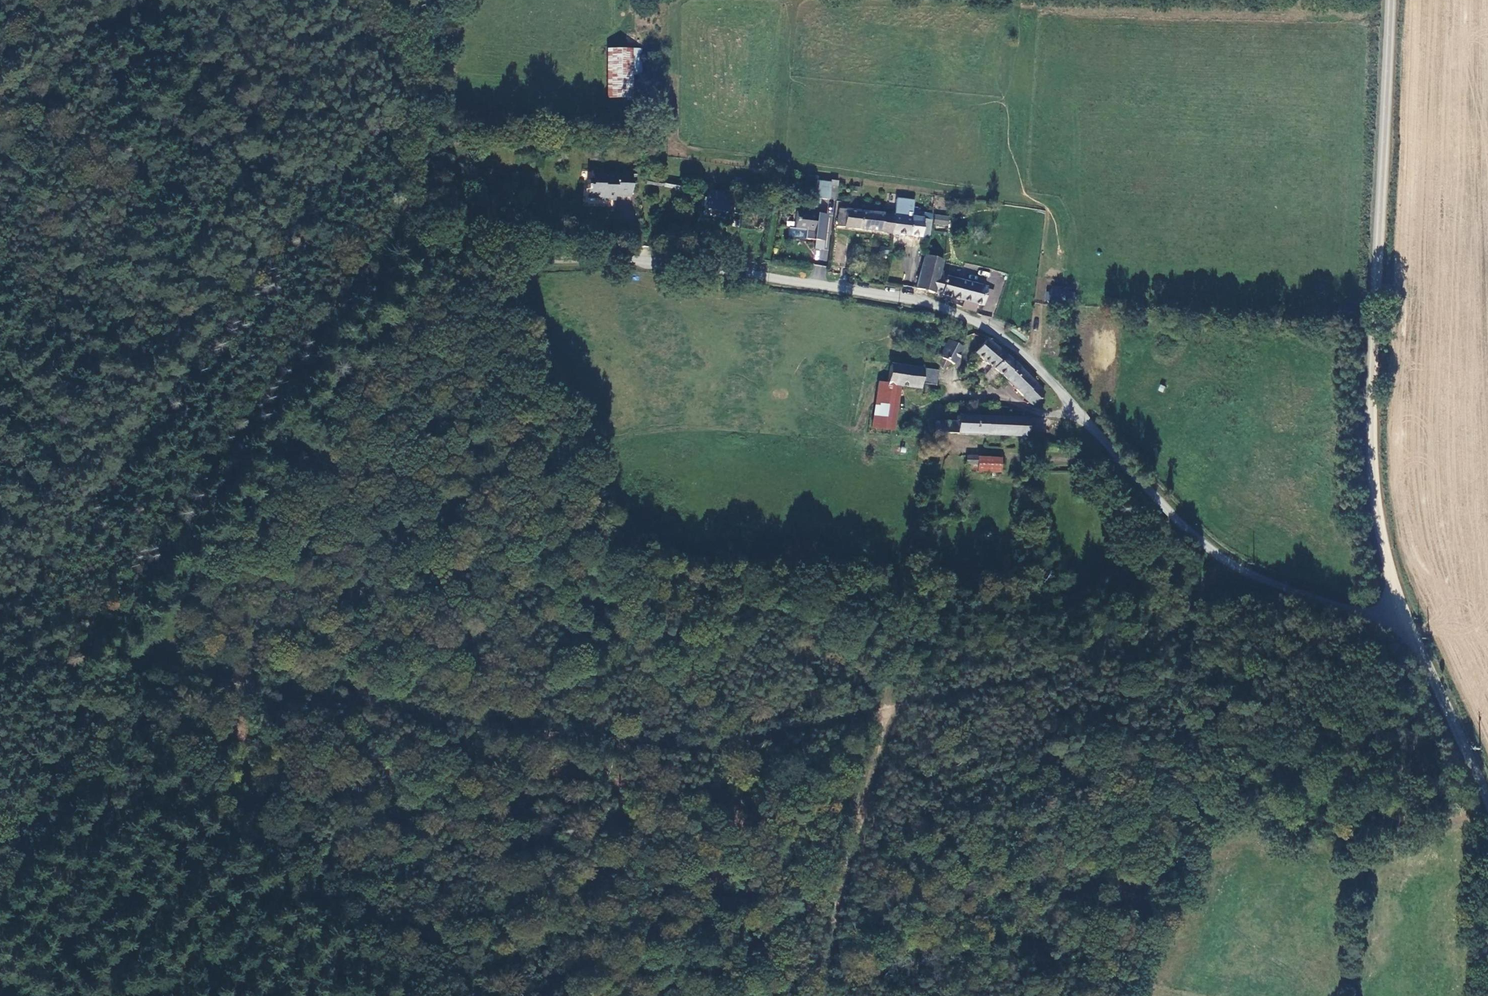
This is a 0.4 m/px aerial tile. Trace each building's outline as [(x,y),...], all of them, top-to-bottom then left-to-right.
[(620,52),(605,52),(608,99),(622,98),(620,52)] [(586,185),(586,199),(605,199),(605,202),(616,202),(616,198),(629,198),(629,182),(632,182),(632,173),(612,173),(612,177),(601,177),(601,174),(592,174),(592,185),(586,185)] [(829,188),(814,186),(811,204),(818,205),(818,200),(826,202),(829,188)] [(705,196),(704,205),(726,210),(728,201),(705,196)] [(888,231),(926,237),(928,221),(919,220),(921,210),(899,207),(897,218),(839,210),(837,224),(877,230),(888,231)] [(796,210),(793,227),(804,229),(803,237),(820,240),(825,214),(796,210)] [(945,218),(933,216),(932,223),(944,225),(945,218)] [(888,231),(877,230),(875,244),(886,245),(888,231)] [(987,287),(940,274),(944,259),(928,255),(919,287),(983,305),(987,287)] [(964,345),(951,339),(942,357),(955,363),(964,345)] [(974,351),(1030,402),(1042,389),(986,339),(974,351)] [(886,364),(883,383),(888,383),(915,385),(917,368),(886,364)] [(933,368),(922,367),(920,383),(935,385),(938,370),(933,368)] [(883,383),(873,383),(869,423),(883,427),(888,383),(883,383)] [(943,412),(941,433),(1029,439),(1031,417),(943,412)] [(893,437),(893,447),(904,448),(905,438),(893,437)] [(999,453),(964,450),(963,461),(976,462),(976,464),(998,466),(999,453)]
